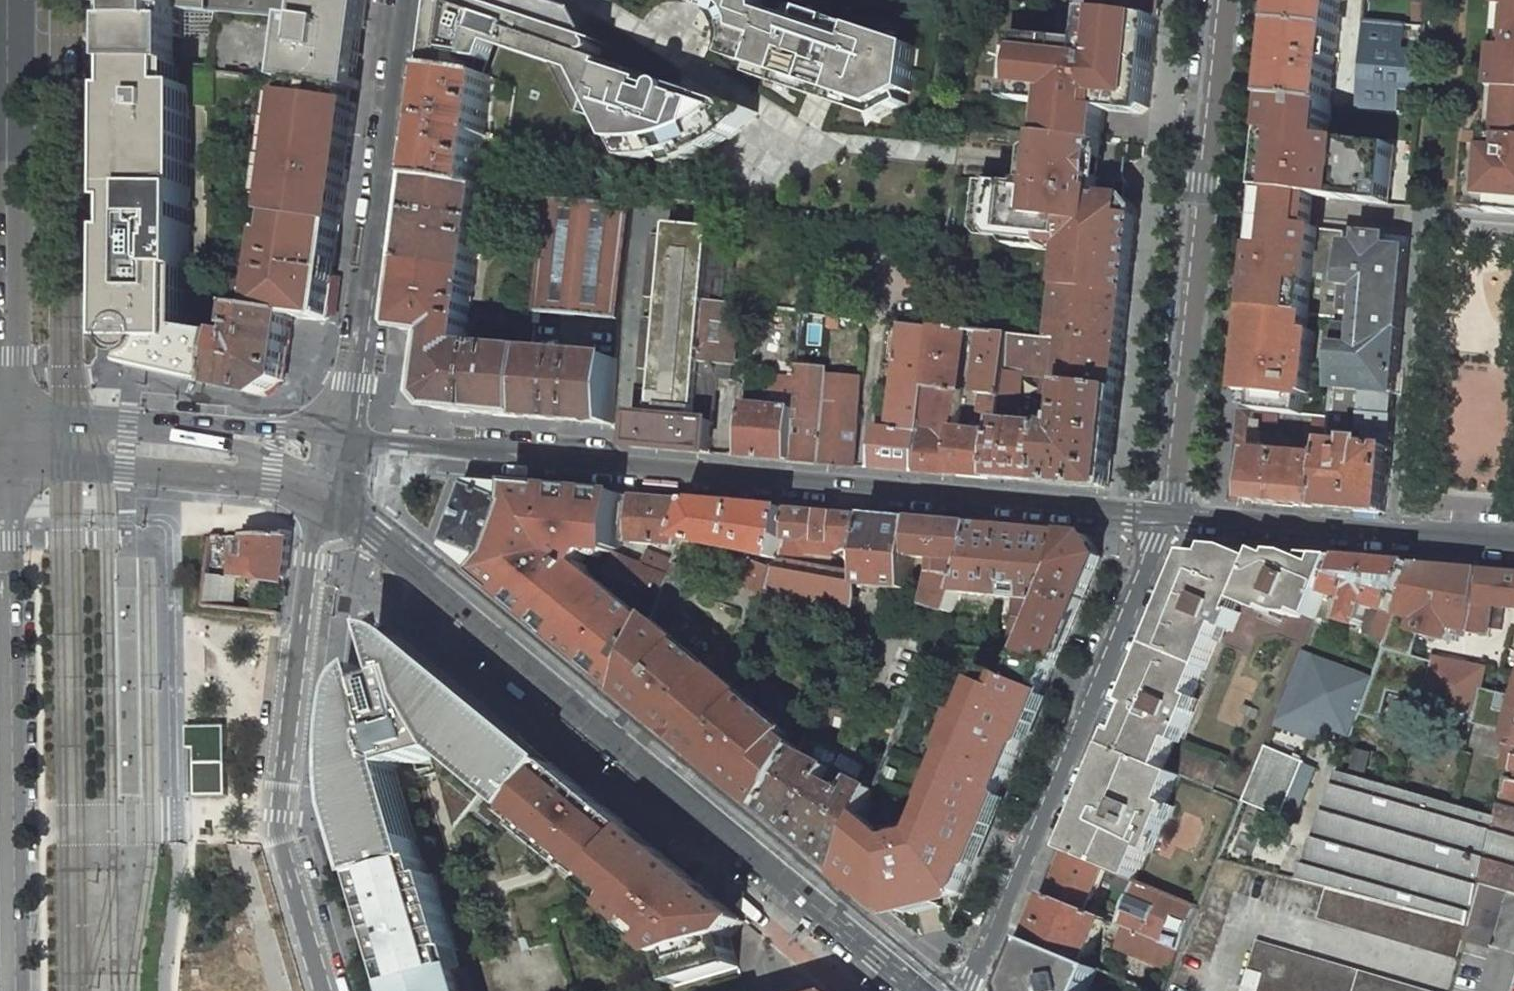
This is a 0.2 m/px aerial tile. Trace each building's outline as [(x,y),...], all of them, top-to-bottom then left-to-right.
[(371,0),(117,0),(117,38),(119,38),(119,64),(149,64),(179,65),(180,65),(180,9),(210,9),(292,20),(287,83),(352,92),(358,93),(371,0)] [(565,71),(589,118),(593,119),(612,62),(592,55),(593,53),(594,54),(596,54),(598,53),(599,52),(600,49),(600,47),(600,45),(599,44),(596,42),(597,40),(583,11),(548,0),(443,0),(436,70),(461,73),(463,61),(495,65),(499,48),(565,71)] [(722,0),(727,2),(732,5),(737,10),(740,14),(741,18),(731,23),(734,30),(734,32),(734,39),(733,40),(727,56),(756,65),(773,16),(765,14),(767,5),(767,0),(722,0)] [(1162,0),(1097,0),(1095,10),(1099,11),(1160,18),(1162,0)] [(1342,0),(1287,0),(1276,101),(1316,105),(1331,106),(1342,0)] [(778,83),(820,97),(823,87),(892,110),(907,102),(904,95),(912,90),(919,46),(805,10),(802,20),(774,11),(773,16),(756,65),(781,73),(778,83)] [(1160,18),(1099,11),(1096,42),(1012,34),(1007,81),(1021,82),(1020,100),(1052,103),(1050,119),(1061,121),(1060,137),(1103,142),(1107,109),(1142,113),(1150,107),(1160,18)] [(1418,113),(1427,26),(1366,21),(1357,109),(1418,113)] [(1503,51),(1500,91),(1509,92),(1505,139),(1480,137),(1474,211),(1513,214),(1513,52),(1503,51)] [(757,111),(612,62),(593,119),(608,124),(625,160),(641,159),(652,158),(665,155),(678,152),(688,149),(705,141),(714,136),(726,130),(731,137),(740,130),(749,122),(754,117),(757,111)] [(119,64),(117,64),(117,78),(115,343),(122,343),(122,345),(123,349),(124,352),(126,355),(130,358),(134,361),(137,361),(135,367),(219,385),(226,337),(190,329),(190,88),(180,87),(180,65),(179,65),(149,64),(119,64)] [(478,186),(492,78),(461,73),(436,70),(422,179),(478,186)] [(352,92),(287,83),(285,101),(292,102),(286,149),(279,148),(275,178),(282,179),(277,218),(340,227),(356,107),(351,106),(352,92)] [(1316,105),(1276,101),(1266,192),(1265,201),(1254,310),(1312,315),(1340,318),(1347,232),(1312,228),(1314,206),(1315,197),(1375,204),(1377,189),(1392,191),(1397,147),(1330,140),(1334,107),(1331,106),(1316,105)] [(1113,199),(1110,196),(1098,194),(1099,179),(1096,178),(1097,170),(1098,160),(1101,160),(1103,142),(1060,137),(1048,135),(1046,156),(1045,165),(1044,172),(1040,172),(1039,182),(1032,182),(1027,186),(983,181),(977,229),(1008,233),(1007,239),(1013,246),(1065,252),(1061,290),(1065,290),(1130,298),(1138,221),(1124,219),(1126,201),(1113,199)] [(476,274),(487,187),(478,186),(422,179),(410,266),(476,274)] [(504,189),(499,189),(497,211),(547,218),(549,199),(549,196),(504,189)] [(1390,205),(1392,191),(1377,189),(1375,204),(1390,205)] [(537,312),(619,320),(632,205),(549,199),(547,218),(537,312)] [(265,284),(261,311),(293,315),(293,316),(324,321),(328,318),(340,227),(277,218),(273,217),(271,237),(269,253),(265,284)] [(637,391),(632,446),(711,453),(717,379),(732,380),(739,303),(723,302),(728,243),(711,242),(712,230),(710,228),(672,224),(670,226),(669,237),(652,236),(646,297),(663,298),(661,321),(644,320),(639,368),(656,370),(654,392),(637,391)] [(240,248),(269,253),(271,237),(243,231),(240,248)] [(1340,318),(1334,388),(1396,394),(1409,248),(1410,238),(1347,232),(1340,318)] [(468,339),(476,274),(410,266),(402,327),(405,331),(436,335),(468,339)] [(256,270),(237,267),(234,286),(247,289),(245,308),(261,311),(265,284),(255,283),(256,270)] [(219,385),(264,396),(285,381),(293,316),(293,315),(261,311),(245,308),(247,289),(234,286),(226,337),(219,385)] [(1065,290),(1060,339),(1070,340),(1124,346),(1130,298),(1065,290)] [(1312,315),(1254,310),(1248,360),(1243,410),(1258,411),(1306,416),(1308,393),(1313,394),(1319,333),(1310,332),(1312,315)] [(955,390),(963,329),(935,326),(935,331),(927,387),(955,390)] [(889,429),(878,427),(872,468),(916,472),(927,387),(935,331),(903,328),(889,429)] [(984,432),(957,430),(951,475),(992,478),(1010,334),(1005,334),(984,332),(978,392),(983,393),(979,420),(985,420),(984,432)] [(992,478),(1049,483),(1053,426),(1057,385),(1060,339),(1010,334),(992,478)] [(444,410),(528,417),(533,352),(467,347),(468,339),(436,335),(429,386),(429,391),(444,410)] [(1070,340),(1067,386),(1072,386),(1119,391),(1124,346),(1070,340)] [(617,359),(533,352),(528,417),(613,425),(617,359)] [(790,461),(855,466),(860,397),(846,395),(846,403),(824,401),(826,380),(827,370),(797,368),(796,378),(794,409),(790,461)] [(1119,391),(1072,386),(1068,427),(1053,426),(1049,483),(1106,488),(1109,489),(1119,391)] [(951,475),(957,430),(962,391),(955,390),(927,387),(916,472),(951,475)] [(1349,444),(1329,442),(1328,453),(1328,457),(1323,508),(1384,513),(1386,513),(1396,394),(1334,388),(1330,428),(1366,431),(1365,441),(1350,439),(1349,444)] [(1243,410),(1233,499),(1248,501),(1323,508),(1328,457),(1253,451),(1258,411),(1243,410)] [(496,551),(511,511),(513,505),(515,486),(471,482),(446,546),(480,574),(492,559),(493,558),(496,551)] [(511,511),(496,551),(493,558),(492,559),(480,574),(498,588),(522,608),(625,693),(651,620),(579,561),(595,543),(603,550),(608,544),(620,545),(624,496),(596,493),(583,492),(574,491),(541,488),(515,486),(513,505),(511,511)] [(694,502),(633,496),(629,542),(650,543),(678,545),(680,540),(694,502)] [(789,510),(694,502),(680,540),(778,560),(779,559),(786,538),(789,510)] [(871,517),(789,510),(786,538),(779,559),(832,568),(835,552),(851,553),(849,572),(865,575),(871,517)] [(871,517),(865,575),(865,583),(864,587),(912,591),(913,576),(914,558),(913,558),(916,521),(871,517)] [(932,568),(936,573),(931,604),(912,598),(908,606),(949,619),(957,599),(976,558),(978,527),(916,521),(913,558),(914,558),(913,576),(921,577),(923,558),(933,559),(932,568)] [(1065,535),(978,527),(976,558),(957,599),(968,601),(969,594),(1013,598),(1047,602),(1062,566),(1065,535)] [(289,535),(247,536),(247,545),(237,545),(237,572),(286,577),(292,531),(289,531),(289,535)] [(1062,566),(1047,602),(1039,619),(1025,653),(1053,666),(1103,558),(1090,537),(1065,535),(1062,566)] [(678,545),(650,543),(640,570),(614,558),(607,574),(661,593),(666,579),(678,545)] [(1109,749),(1163,770),(1178,738),(1184,740),(1193,716),(1188,713),(1222,629),(1232,633),(1241,614),(1237,612),(1241,604),(1269,615),(1270,611),(1284,617),(1302,618),(1303,614),(1316,619),(1327,594),(1341,559),(1215,548),(1188,562),(1109,749)] [(766,592),(853,617),(853,616),(858,600),(860,582),(865,583),(865,575),(849,572),(832,568),(779,559),(778,560),(774,570),(767,591),(766,592)] [(1414,565),(1341,559),(1327,594),(1355,602),(1349,623),(1365,627),(1371,606),(1386,610),(1379,637),(1387,639),(1414,565)] [(774,570),(754,562),(745,588),(765,595),(766,592),(767,591),(774,570)] [(1482,571),(1414,565),(1387,639),(1383,648),(1413,655),(1418,634),(1450,642),(1453,628),(1471,633),(1482,571)] [(1482,571),(1471,633),(1489,637),(1494,607),(1513,609),(1513,574),(1482,571)] [(1039,619),(1047,602),(1013,598),(1011,617),(1039,619)] [(766,680),(734,667),(733,667),(730,663),(727,658),(726,652),(725,647),(682,612),(673,638),(651,620),(625,693),(766,810),(783,789),(801,752),(817,722),(766,680)] [(1039,619),(1011,617),(1009,639),(1008,651),(1025,653),(1039,619)] [(518,811),(555,765),(404,640),(399,637),(393,634),(386,632),(379,631),(392,677),(382,680),(373,682),(369,668),(365,671),(361,675),(355,682),(353,685),(351,691),(348,699),(342,750),(342,756),(342,776),(343,789),(344,801),(345,810),(363,870),(369,869),(371,877),(423,862),(396,768),(447,753),(518,811)] [(1360,711),(1380,717),(1388,689),(1424,699),(1434,660),(1413,655),(1383,648),(1373,675),(1360,711)] [(989,669),(932,799),(937,801),(924,833),(915,836),(914,832),(904,835),(905,838),(897,840),(868,817),(844,874),(886,909),(957,890),(1048,678),(1053,666),(1025,653),(1013,680),(989,669)] [(1306,705),(1324,660),(1313,656),(1290,715),(1350,739),(1355,725),(1306,705)] [(1485,669),(1435,658),(1434,660),(1424,699),(1475,713),(1485,669)] [(1373,675),(1324,660),(1306,705),(1355,725),(1360,711),(1373,675)] [(229,792),(227,727),(186,727),(186,749),(194,749),(195,794),(229,792)] [(1506,743),(1500,767),(1511,770),(1513,761),(1513,744),(1506,743)] [(1304,763),(1265,747),(1243,801),(1242,803),(1282,819),(1304,763)] [(1103,869),(1134,882),(1199,908),(1218,859),(1242,803),(1243,801),(1163,770),(1109,749),(1066,854),(1103,869)] [(878,792),(801,752),(783,789),(766,810),(844,874),(868,817),(874,802),(878,792)] [(1511,770),(1503,800),(1513,804),(1513,761),(1511,770)] [(637,833),(555,765),(518,811),(515,814),(532,828),(528,833),(575,872),(579,868),(596,881),(601,876),(637,833)] [(1499,817),(1337,771),(1299,880),(1328,888),(1469,926),(1481,884),(1499,817)] [(1503,800),(1499,817),(1481,884),(1507,891),(1513,893),(1513,804),(1503,800)] [(637,833),(601,876),(628,899),(621,906),(643,924),(646,921),(663,937),(656,944),(671,958),(680,985),(738,969),(735,954),(724,956),(722,944),(732,942),(745,922),(637,833)] [(1103,869),(1066,854),(1048,896),(1086,911),(1103,869)] [(371,877),(365,879),(380,930),(397,988),(455,971),(459,970),(454,952),(460,950),(438,877),(432,878),(427,861),(423,862),(371,877)] [(1199,908),(1134,882),(1117,924),(1124,927),(1181,951),(1199,908)] [(1507,891),(1481,884),(1469,926),(1465,941),(1491,948),(1507,891)] [(1469,926),(1328,888),(1319,918),(1460,960),(1462,952),(1465,941),(1469,926)] [(1086,911),(1048,896),(1030,940),(1050,948),(1088,963),(1106,920),(1086,911)] [(1116,948),(1173,972),(1181,951),(1124,927),(1116,948)] [(1035,987),(1028,986),(1023,969),(1031,966),(1041,970),(1050,948),(1030,940),(1026,951),(1009,990),(1036,990),(1035,987)] [(1257,942),(1249,970),(1264,975),(1259,990),(1427,990),(1257,942)] [(1099,968),(1088,963),(1050,948),(1041,970),(1031,966),(1023,969),(1028,986),(1035,987),(1036,990),(1090,990),(1099,968)] [(1249,970),(1243,990),(1259,990),(1264,975),(1249,970)] [(455,971),(397,988),(398,990),(461,990),(455,971)]
